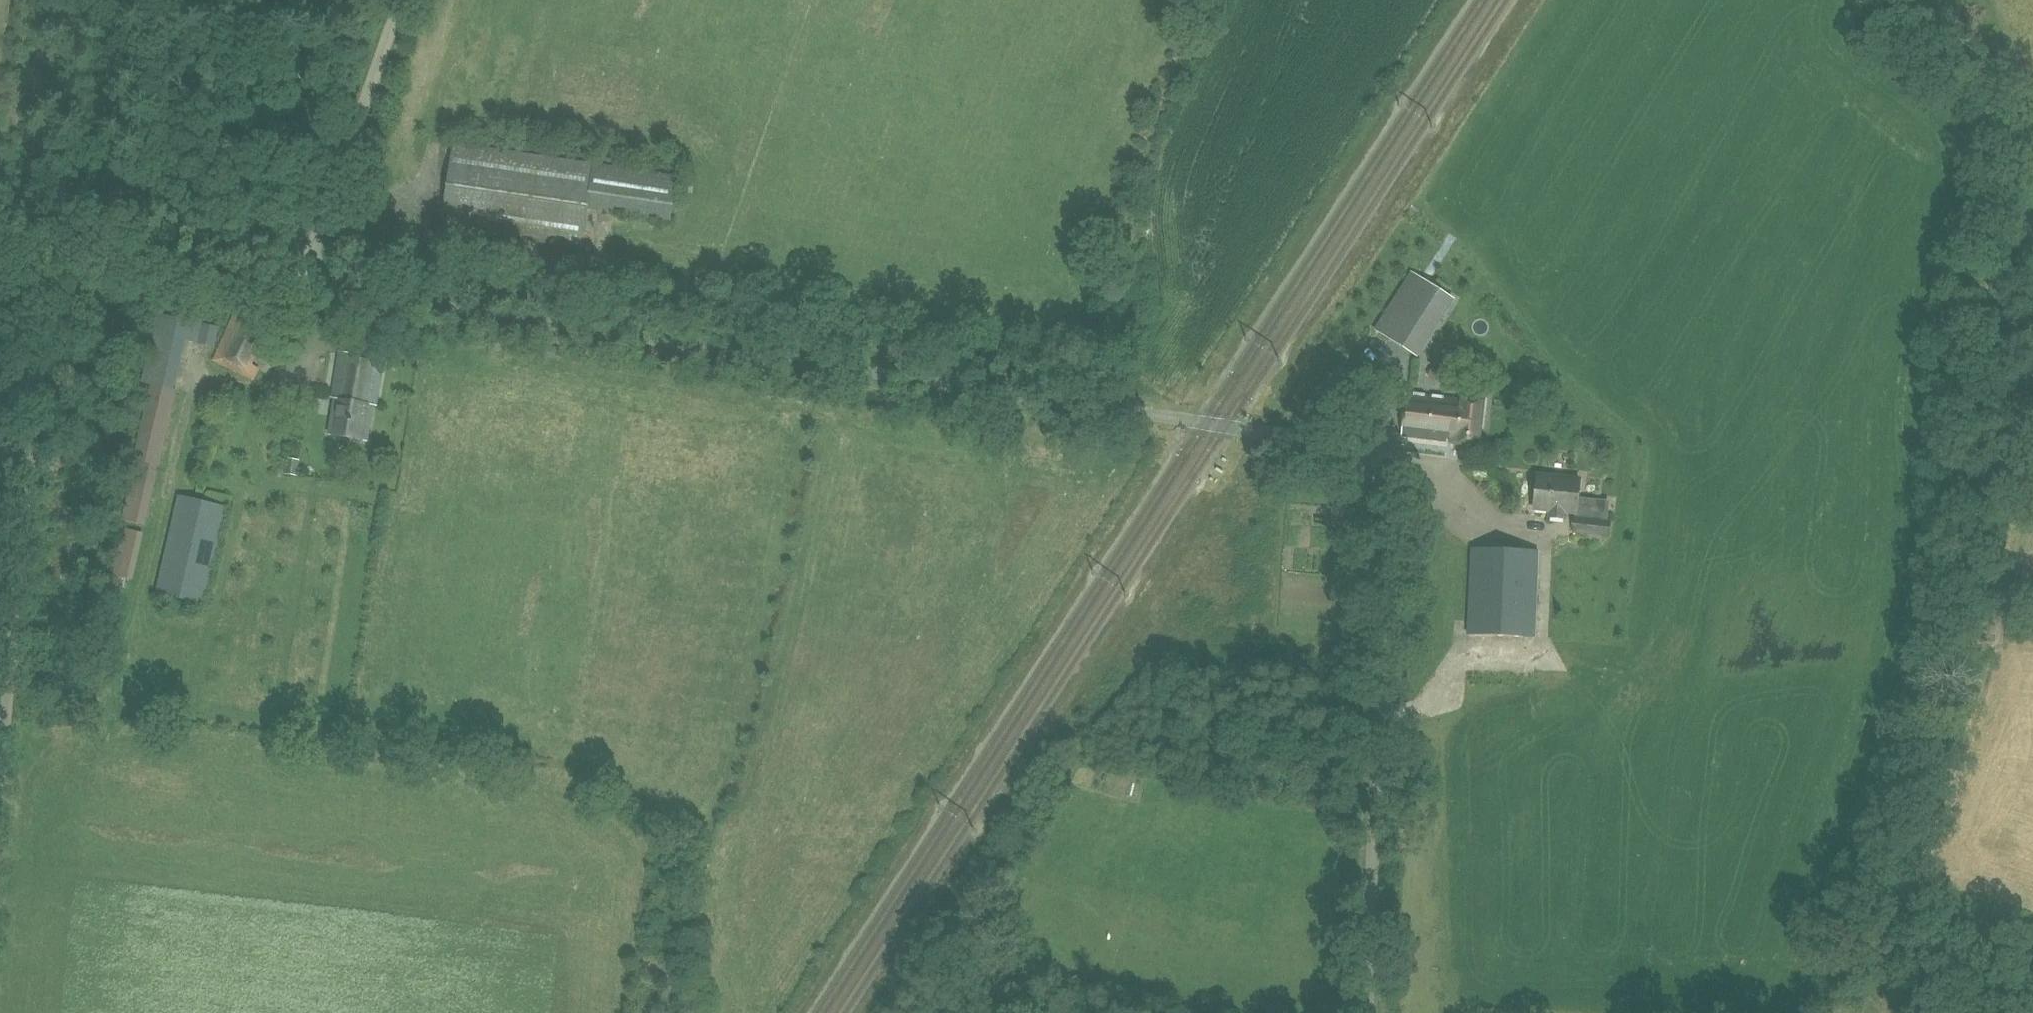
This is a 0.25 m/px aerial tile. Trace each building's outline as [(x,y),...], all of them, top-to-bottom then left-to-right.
[(669,219),(676,176),(455,143),(442,226),(581,246),(587,206),(669,219)] [(1377,341),(1418,357),(1450,293),(1410,275),(1377,341)] [(75,304),(77,297),(69,296),(68,303),(75,304)] [(265,357),(275,334),(265,330),(269,320),(236,308),(212,359),(253,380),(260,367),(252,364),(257,353),(265,357)] [(216,346),(219,326),(202,323),(157,313),(141,381),(151,384),(133,465),(121,520),(146,525),(158,470),(177,390),(174,388),(186,340),(197,342),(216,346)] [(377,405),(384,359),(339,351),(331,397),(335,398),(329,433),(367,440),(373,404),(377,405)] [(1463,398),(1407,392),(1402,436),(1452,442),(1479,446),(1484,400),(1463,398)] [(288,458),(285,473),(296,475),(299,460),(288,458)] [(1580,479),(1538,474),(1537,477),(1535,477),(1533,478),(1531,491),(1533,493),(1535,494),(1534,508),(1550,509),(1549,516),(1566,518),(1566,511),(1575,512),(1575,516),(1574,516),(1573,533),(1610,537),(1611,520),(1592,518),(1594,498),(1578,497),(1580,479)] [(204,603),(227,506),(180,495),(157,592),(204,603)] [(133,579),(143,532),(139,531),(122,527),(112,574),(133,579)] [(1534,636),(1538,550),(1471,548),(1467,633),(1534,636)]
